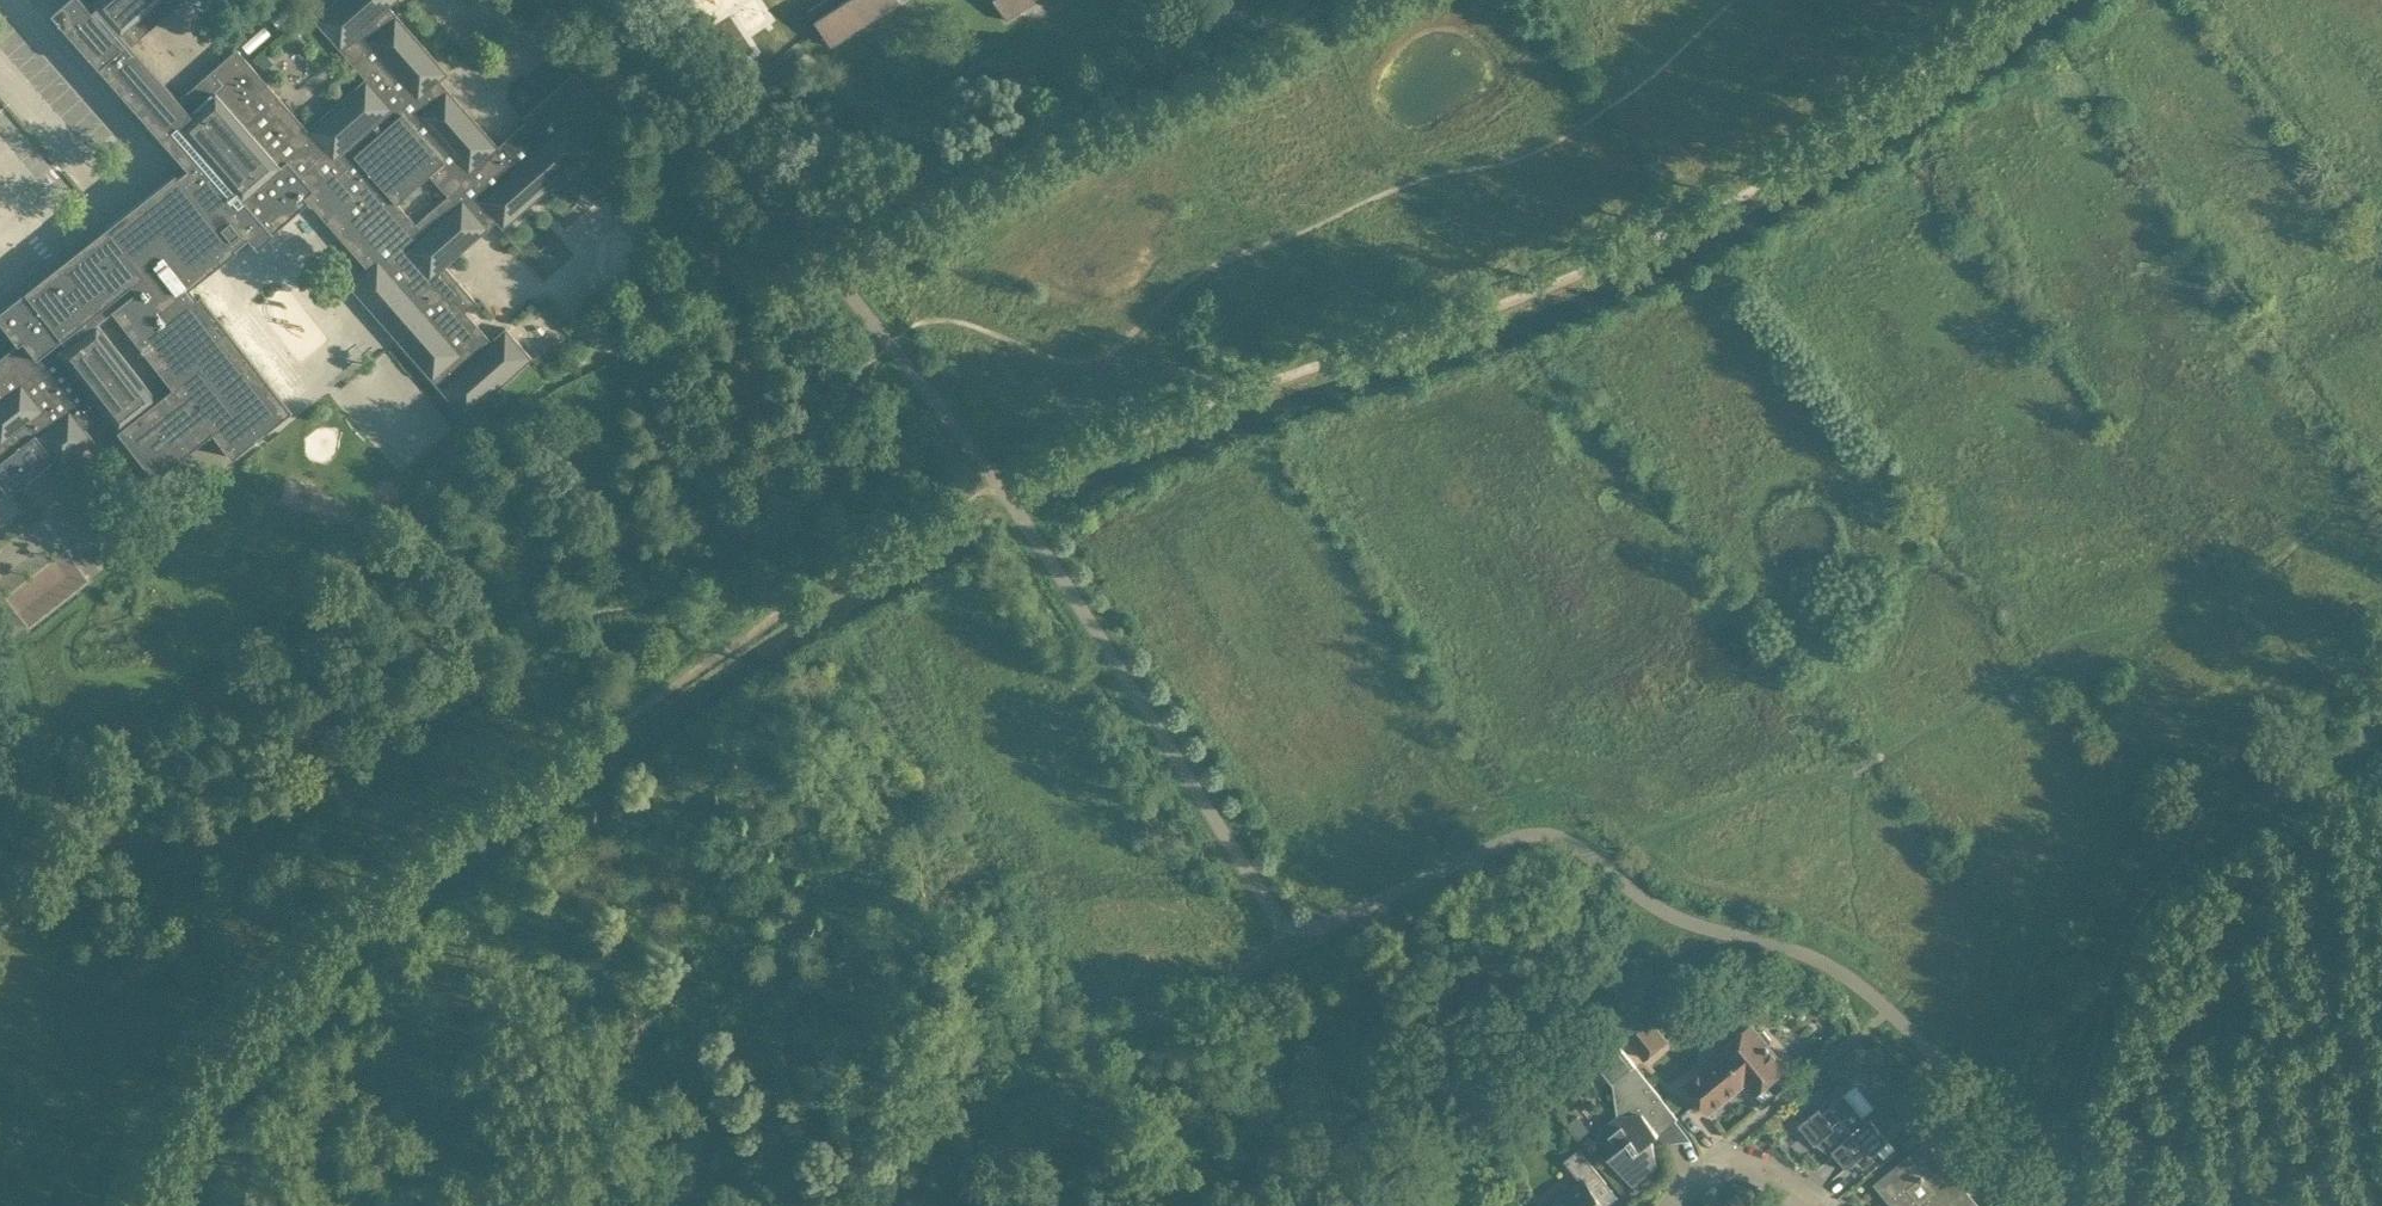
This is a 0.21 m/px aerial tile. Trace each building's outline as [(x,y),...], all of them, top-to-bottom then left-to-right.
[(366,267),(347,284),(465,417),(533,357),(506,327),(491,340),(466,311),(477,301),(445,266),(496,221),(503,229),(592,150),(585,142),(614,117),(574,72),(522,118),(525,121),(498,145),(440,80),(448,73),(389,6),(396,0),(334,0),(313,19),(365,78),(307,128),(236,48),(180,98),(132,44),(182,0),(64,0),(51,12),(187,167),(178,175),(176,171),(106,226),(10,301),(0,309),(0,320),(18,343),(0,357),(0,483),(8,494),(54,459),(61,467),(95,440),(85,427),(105,411),(118,428),(117,429),(154,477),(212,432),(232,457),(292,410),(200,294),(197,297),(189,287),(236,250),(235,248),(248,237),(256,247),(307,203),(310,206),(311,205),(366,267)] [(294,0),(291,0),(271,18),(278,26),(300,7),(294,0)] [(807,9),(830,45),(898,0),(822,0),(807,9)] [(1006,19),(1036,0),(994,0),(1006,19)] [(270,33),(263,24),(241,43),(249,52),(270,33)] [(268,55),(259,63),(265,70),(274,62),(268,55)] [(1626,1032),(1646,1057),(1666,1040),(1646,1015),(1626,1032)] [(1685,1083),(1708,1111),(1746,1080),(1756,1092),(1787,1067),(1769,1044),(1771,1042),(1772,1038),(1764,1029),(1761,1028),(1758,1031),(1751,1023),(1720,1049),(1723,1052),(1685,1083)] [(1618,1115),(1597,1132),(1612,1151),(1609,1154),(1618,1165),(1633,1184),(1658,1165),(1655,1143),(1654,1136),(1677,1118),(1678,1117),(1664,1098),(1637,1064),(1624,1049),(1610,1030),(1599,1039),(1609,1052),(1598,1061),(1614,1082),(1618,1115)] [(1832,1149),(1847,1168),(1860,1158),(1865,1164),(1873,1157),(1871,1154),(1889,1140),(1871,1117),(1868,1120),(1845,1092),(1830,1105),(1831,1106),(1824,1112),(1819,1107),(1799,1124),(1816,1144),(1825,1136),(1834,1148),(1832,1149)] [(1538,1094),(1524,1105),(1535,1119),(1549,1108),(1538,1094)] [(1924,1101),(1923,1110),(1931,1119),(1943,1109),(1931,1095),(1924,1101)] [(1578,1114),(1568,1122),(1580,1137),(1590,1129),(1578,1114)] [(1978,1204),(1953,1173),(1950,1175),(1924,1143),(1876,1182),(1891,1201),(1894,1199),(1900,1205),(1975,1205),(1978,1204)] [(1595,1191),(1607,1181),(1580,1147),(1565,1159),(1582,1180),(1550,1205),(1607,1205),(1595,1191)]
